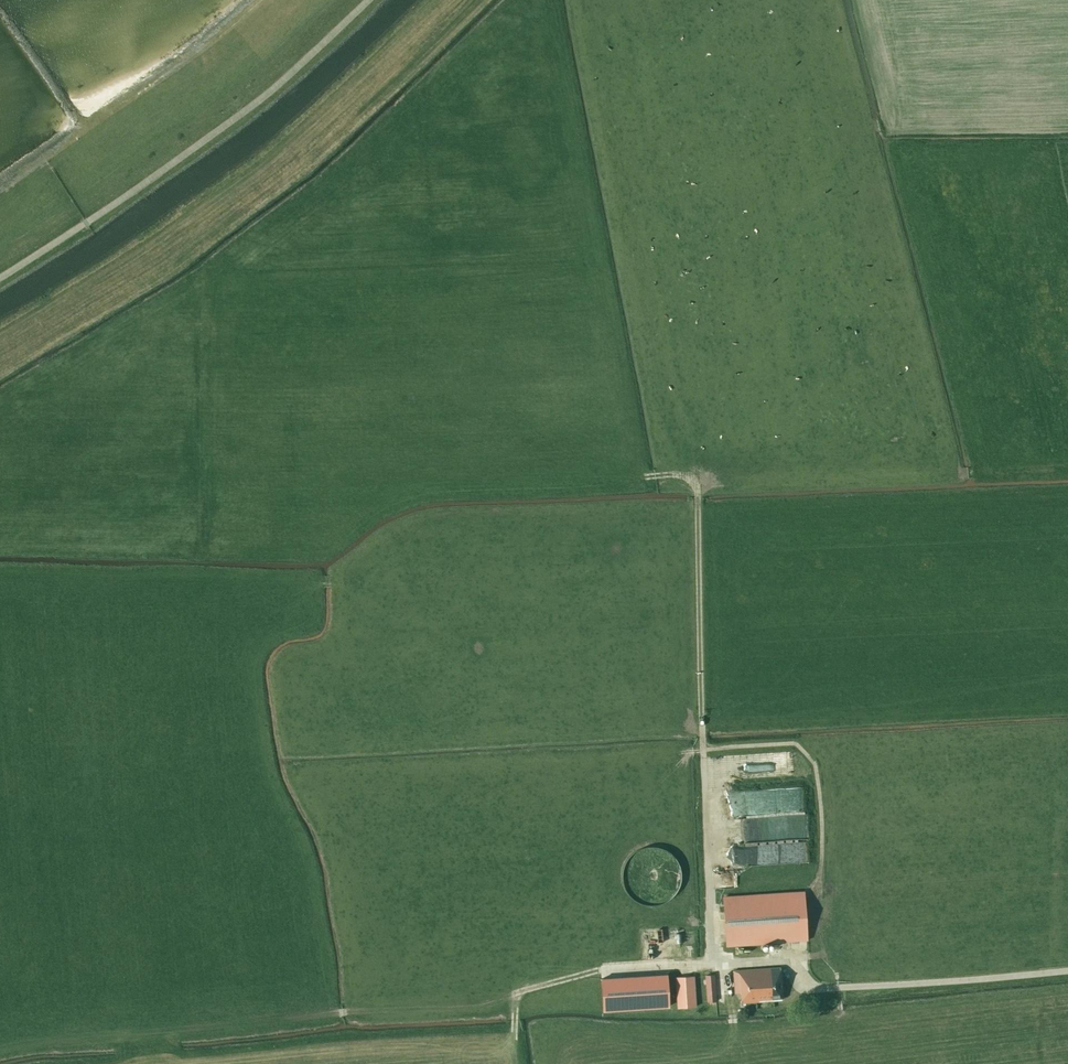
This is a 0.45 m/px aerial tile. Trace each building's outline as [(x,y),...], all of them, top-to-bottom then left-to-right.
[(720,758),(721,786),(729,785),(727,758),(720,758)] [(801,814),(800,787),(730,791),(732,818),(801,814)] [(807,838),(805,814),(732,818),(734,843),(746,841),(807,838)] [(806,861),(805,839),(746,841),(747,863),(806,861)] [(723,897),(726,945),(807,940),(804,892),(723,897)] [(781,998),(783,998),(780,967),(733,970),(735,994),(740,993),(741,1000),(739,1000),(739,1003),(767,1001),(767,999),(773,999),(773,1000),(781,1000),(781,998)] [(667,974),(601,978),(602,1009),(669,1005),(667,974)] [(715,975),(705,976),(707,1002),(717,1001),(715,975)] [(693,976),(676,977),(678,1007),(695,1006),(693,976)] [(727,1024),(734,1023),(733,1015),(726,1016),(727,1024)]
